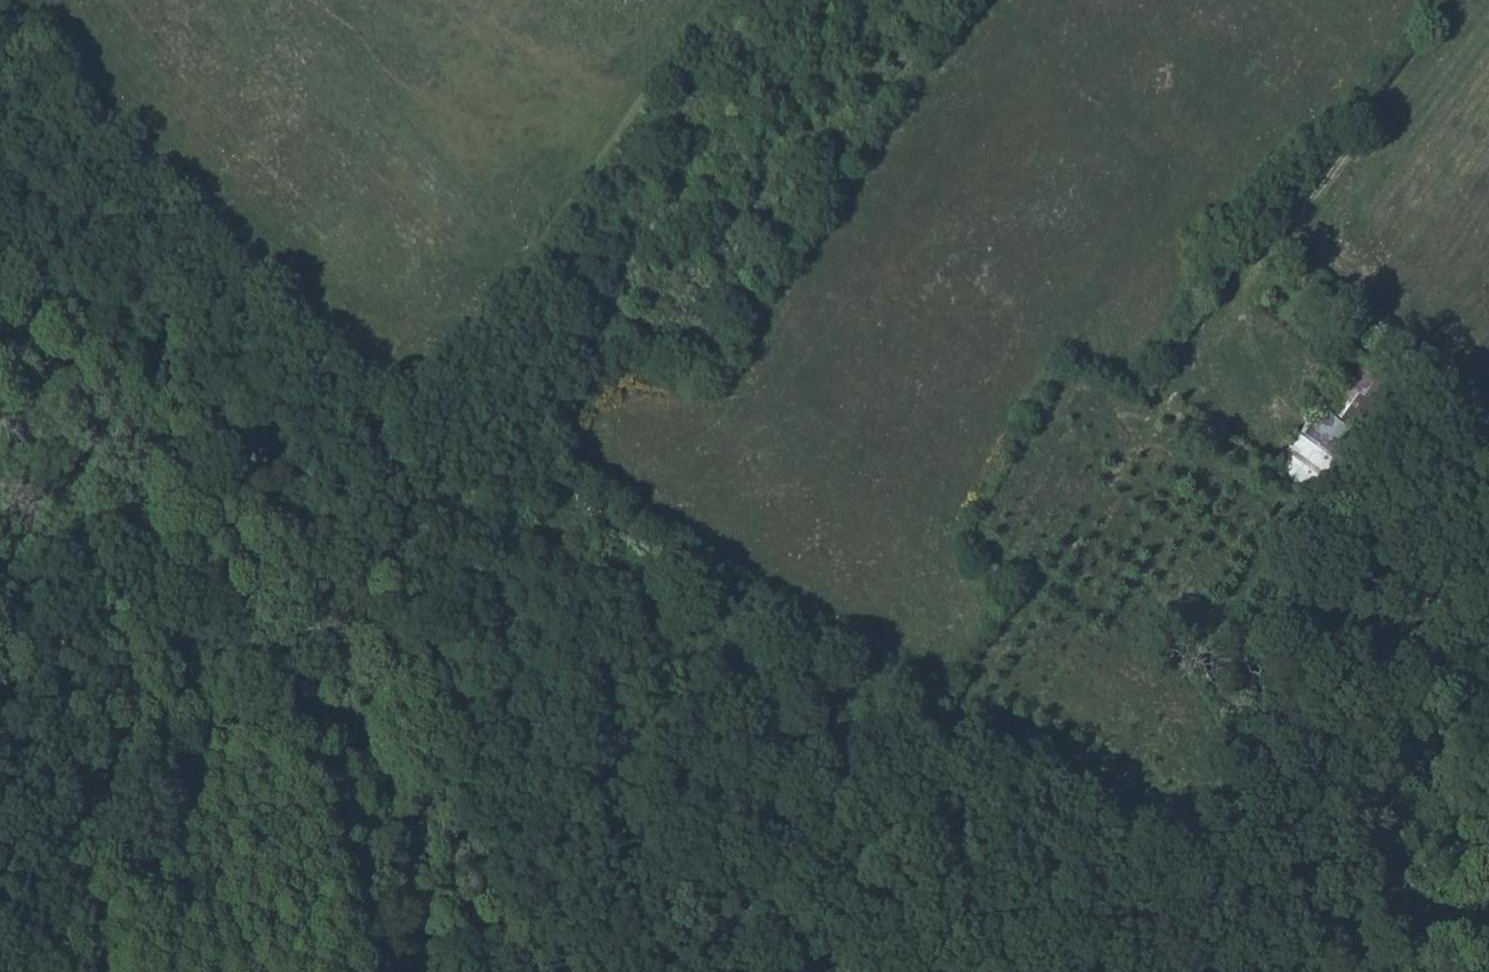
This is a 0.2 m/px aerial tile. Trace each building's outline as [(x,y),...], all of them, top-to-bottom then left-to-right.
[(1310,412),(1285,454),(1314,470),(1338,429),(1310,412)]
